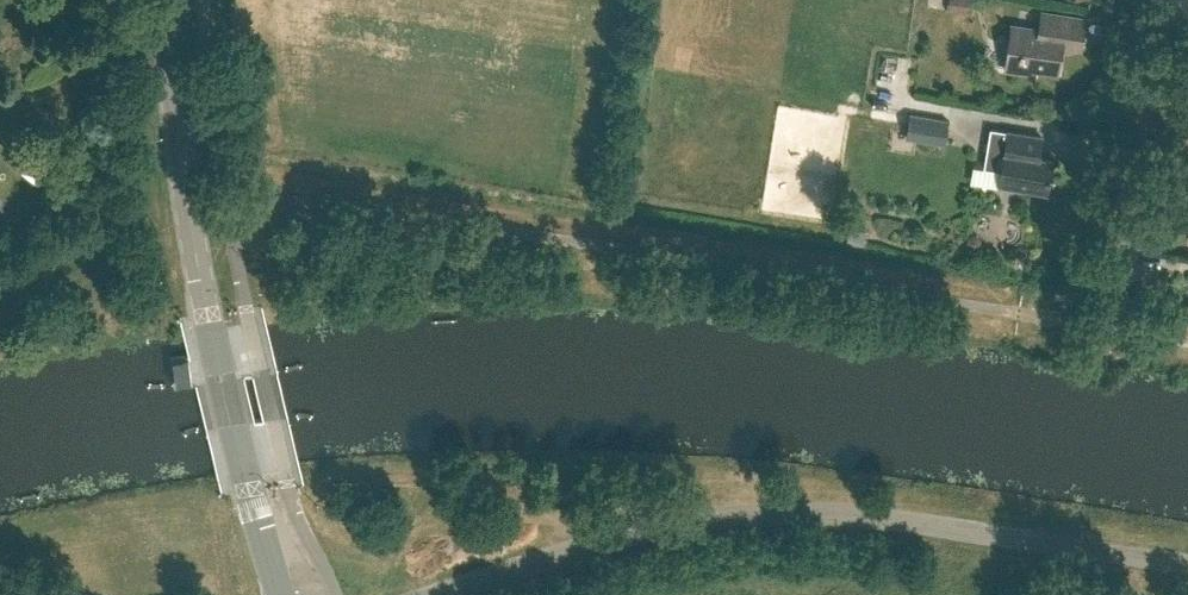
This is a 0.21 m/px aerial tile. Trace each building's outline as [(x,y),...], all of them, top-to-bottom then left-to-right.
[(947,11),(969,14),(972,0),(949,0),(947,11)] [(1082,46),(1086,17),(1038,10),(1035,26),(1012,23),(1005,68),(1036,73),(1037,68),(1059,71),(1063,44),(1082,46)] [(944,143),(948,120),(910,114),(906,137),(944,143)] [(1047,192),(1052,159),(1038,156),(1042,136),(990,127),(984,167),(1002,170),(999,184),(1047,192)] [(177,385),(192,383),(189,360),(174,362),(177,385)]
